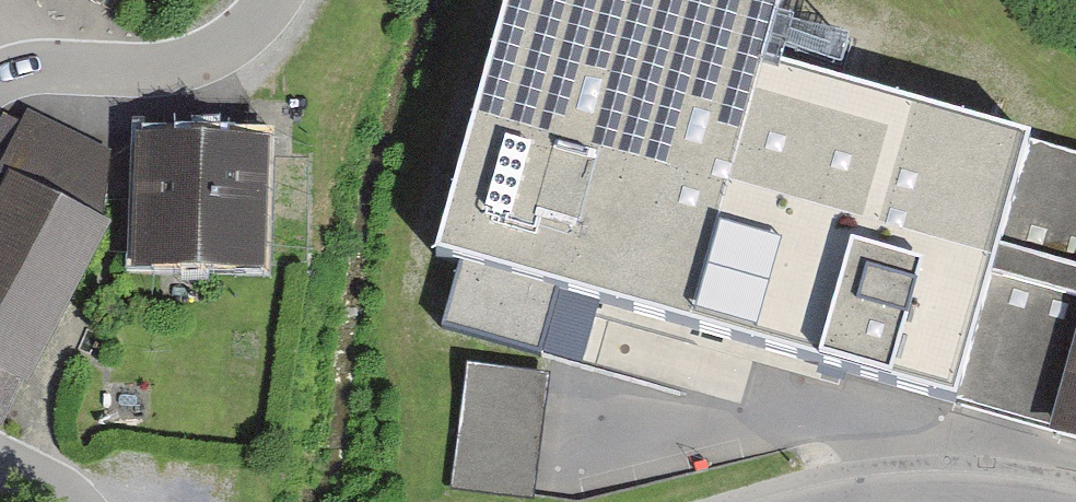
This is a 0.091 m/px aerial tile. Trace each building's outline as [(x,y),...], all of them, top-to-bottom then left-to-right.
[(100,10),(106,0),(82,0),(100,10)] [(953,410),(991,275),(999,250),(1029,144),(768,70),(788,0),(510,0),(473,130),(435,262),(953,410)] [(26,121),(0,173),(0,179),(7,183),(0,198),(0,437),(3,439),(106,232),(86,222),(115,165),(26,121)] [(999,250),(1075,272),(1075,157),(1029,144),(999,250)] [(268,150),(139,148),(137,276),(266,277),(268,150)] [(991,275),(1075,299),(1075,272),(999,250),(991,275)] [(1075,337),(1075,299),(991,275),(953,410),(1047,437),(1075,337)] [(1047,437),(1075,445),(1075,337),(1047,437)] [(470,344),(462,467),(545,473),(554,350),(470,344)]
